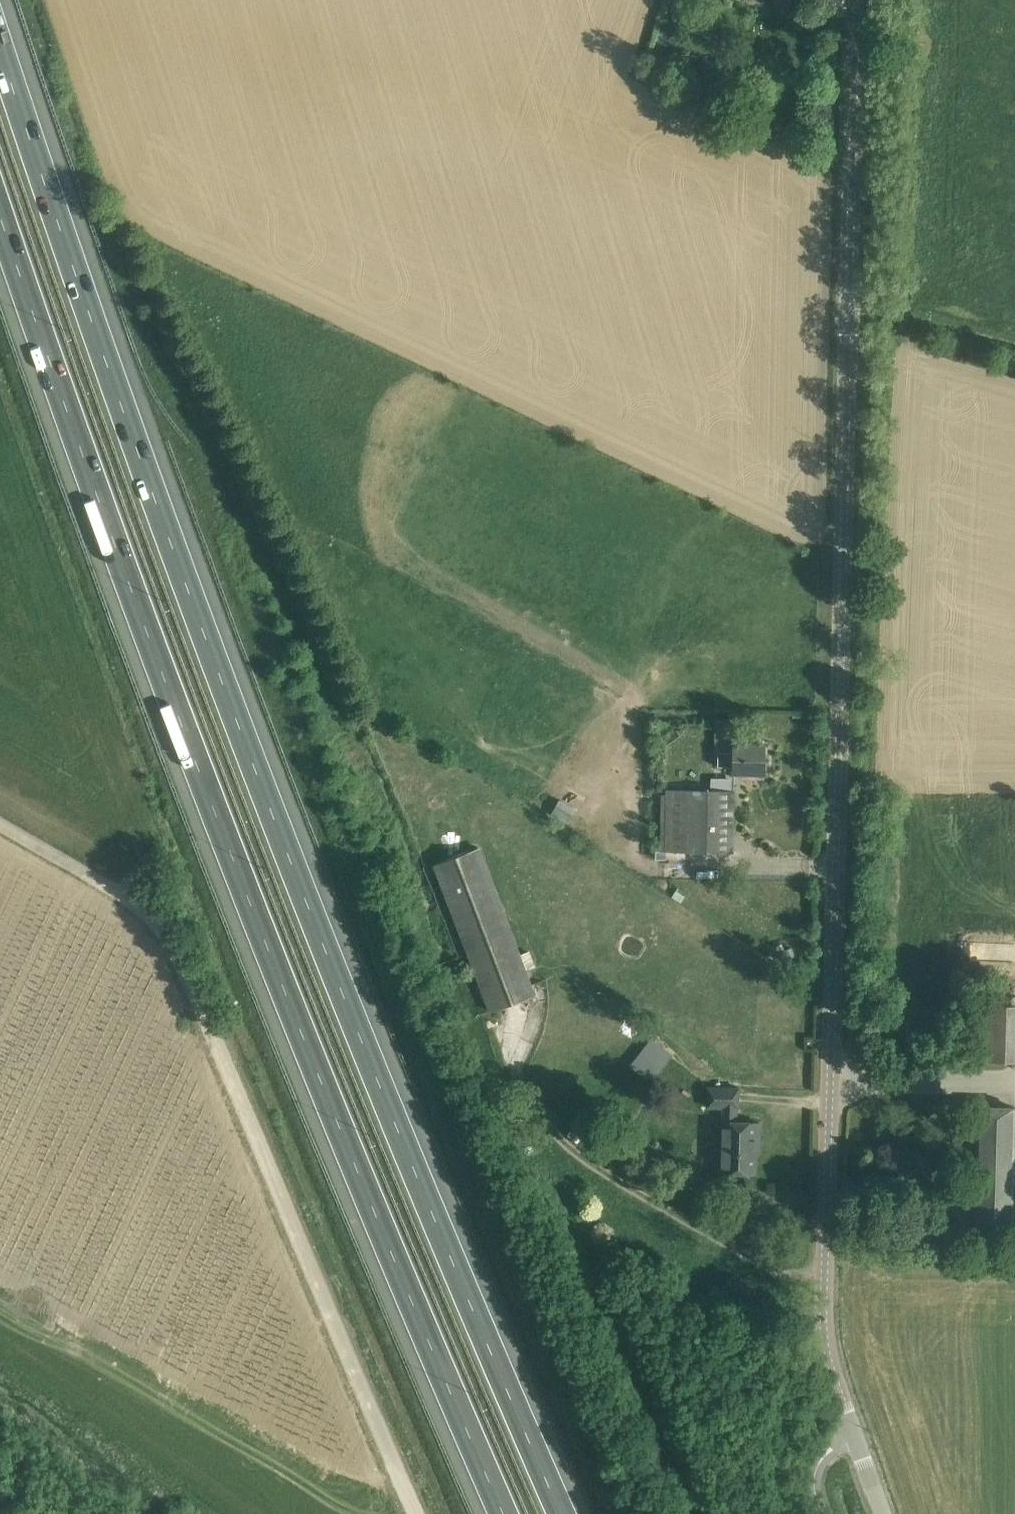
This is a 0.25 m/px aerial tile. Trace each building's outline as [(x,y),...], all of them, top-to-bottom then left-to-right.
[(764,745),(744,744),(733,744),(733,750),(717,750),(717,766),(733,766),(733,770),(764,771),(764,745)] [(734,790),(714,789),(666,788),(665,850),(732,852),(734,790)] [(537,994),(481,846),(433,864),(490,1012),(537,994)] [(792,946),(784,949),(779,952),(778,952),(782,961),(795,955),(792,946)] [(980,1003),(978,1060),(1014,1061),(1014,1004),(980,1003)] [(739,1087),(719,1087),(708,1086),(707,1108),(723,1108),(721,1171),(755,1172),(756,1139),(759,1139),(760,1122),(736,1121),(737,1107),(738,1107),(739,1087)] [(997,1106),(977,1106),(974,1232),(1012,1233),(1014,1127),(1014,1107),(997,1106)]
